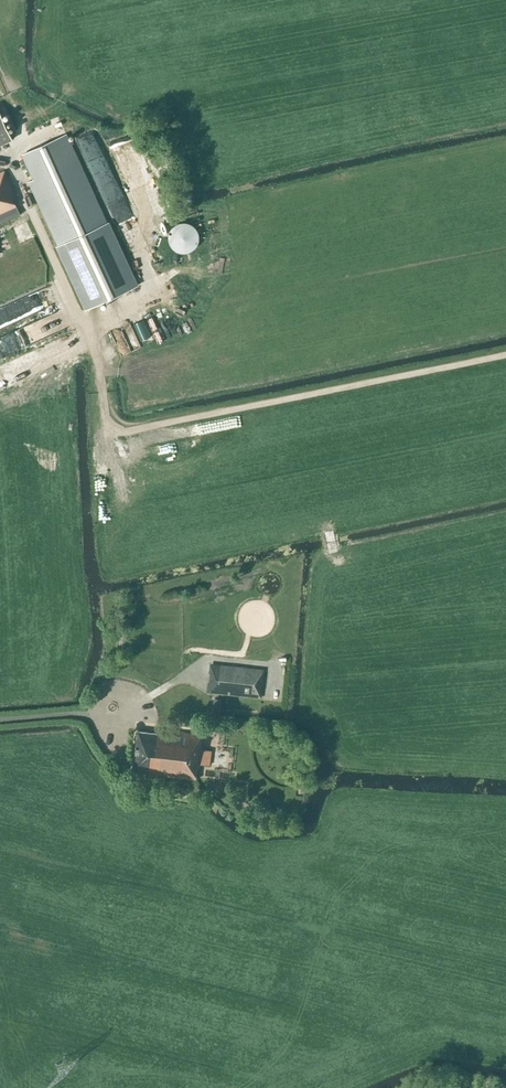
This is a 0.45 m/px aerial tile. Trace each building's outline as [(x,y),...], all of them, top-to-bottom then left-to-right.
[(46,119),(41,103),(31,106),(36,122),(46,119)] [(0,111),(0,146),(13,140),(0,111)] [(109,221),(107,222),(67,134),(17,157),(57,245),(56,245),(85,309),(138,285),(109,221)] [(108,163),(96,134),(79,141),(91,169),(108,163)] [(112,140),(122,178),(137,175),(128,136),(112,140)] [(12,198),(16,196),(4,171),(0,173),(0,222),(19,213),(18,210),(12,198)] [(168,238),(169,243),(171,247),(174,251),(179,253),(184,254),(189,253),(193,250),(196,247),(198,243),(199,238),(198,233),(196,229),(192,225),(188,223),(183,222),(178,223),(174,226),(171,229),(168,234),(168,238)] [(31,294),(4,307),(6,312),(6,313),(10,321),(37,307),(31,294)] [(158,340),(168,337),(161,311),(150,314),(158,340)] [(265,669),(210,663),(207,692),(261,699),(265,669)] [(201,749),(202,735),(157,730),(157,733),(138,731),(133,772),(196,779),(197,768),(199,768),(199,765),(210,766),(212,750),(201,749)] [(217,739),(225,740),(226,733),(205,731),(204,745),(216,746),(217,739)] [(253,803),(240,801),(239,811),(252,812),(253,803)]
